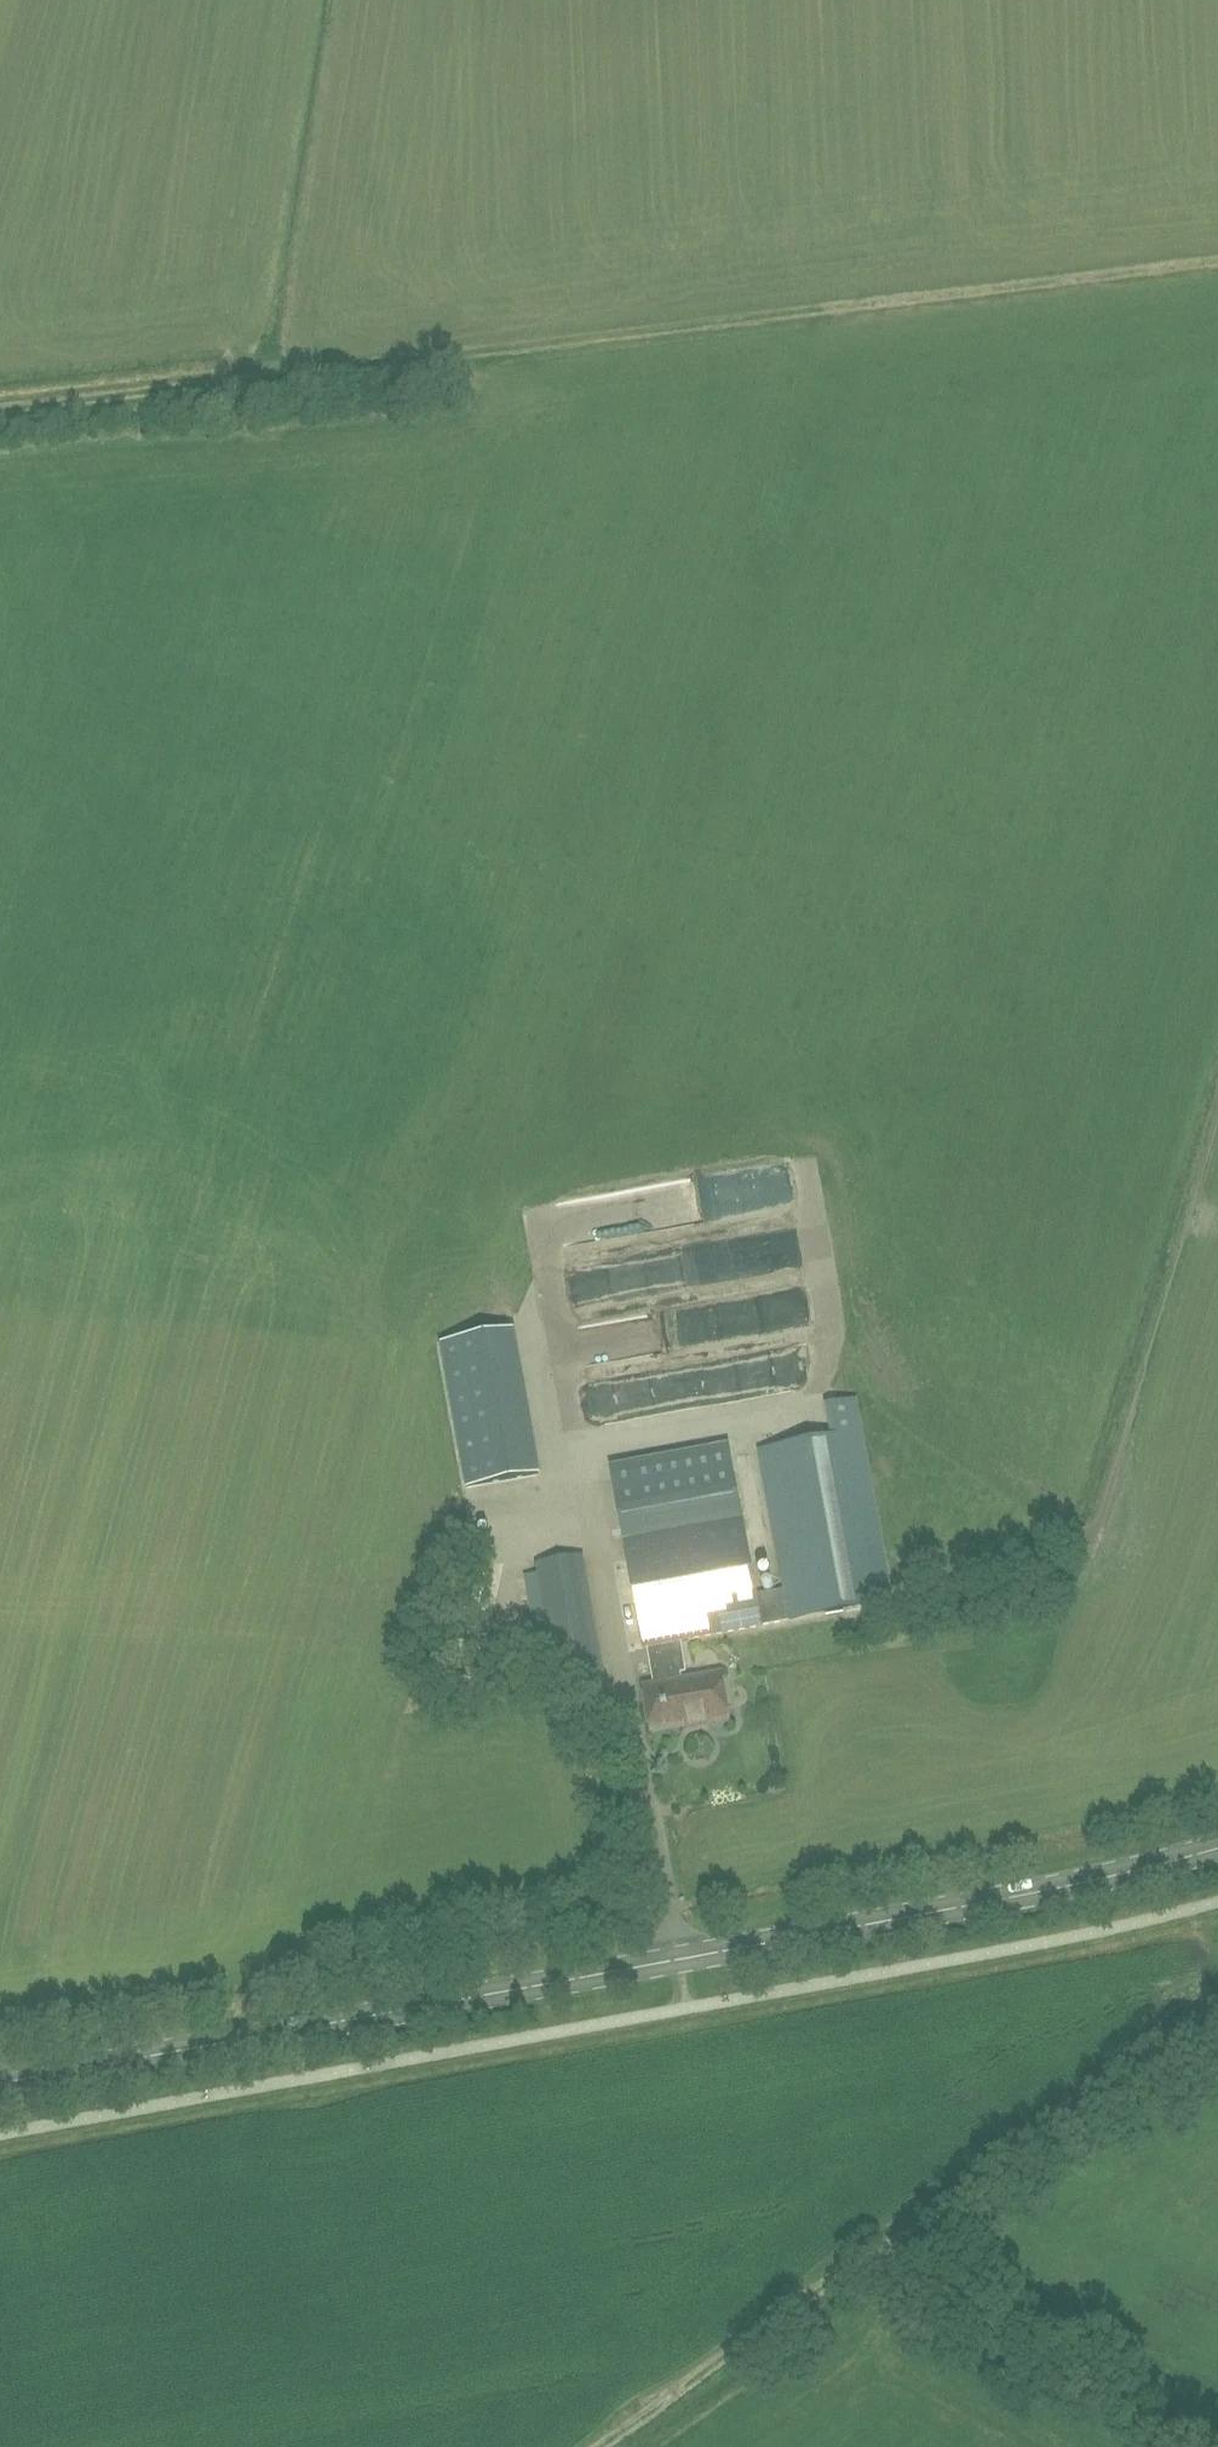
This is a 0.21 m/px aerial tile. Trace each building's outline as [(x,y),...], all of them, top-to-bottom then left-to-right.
[(795,1207),(794,1171),(714,1174),(715,1210),(795,1207)] [(625,1295),(774,1266),(768,1237),(619,1266),(625,1295)] [(654,1389),(629,1393),(632,1414),(658,1410),(654,1389)] [(684,1671),(679,1641),(893,1603),(857,1399),(827,1405),(833,1437),(759,1451),(784,1589),(755,1595),(726,1436),(607,1458),(642,1648),(647,1647),(654,1686),(644,1688),(651,1731),(698,1722),(699,1726),(728,1721),(720,1674),(681,1681),(680,1672),(684,1671)] [(559,1693),(561,1693),(564,1709),(604,1703),(601,1686),(605,1685),(583,1556),(537,1564),(559,1693)]
